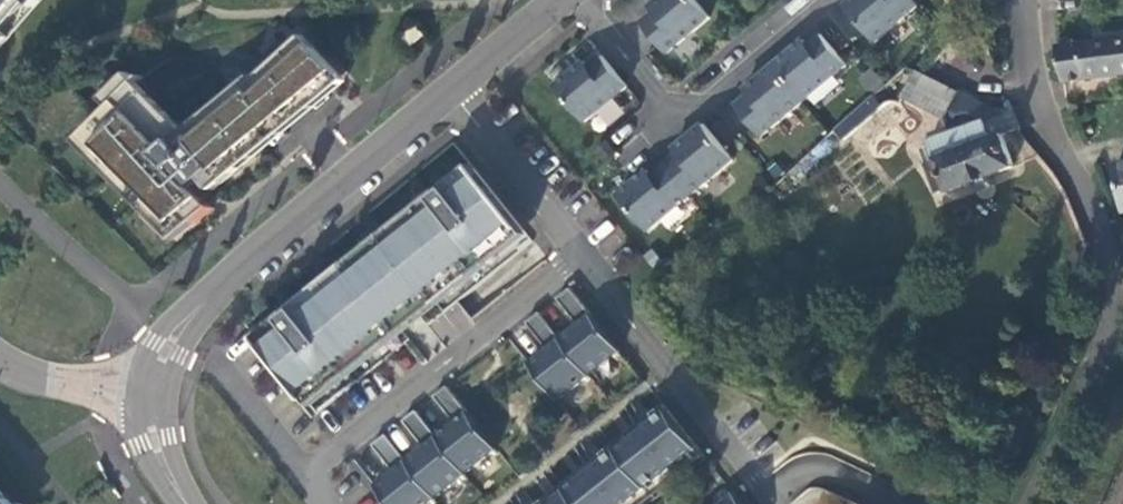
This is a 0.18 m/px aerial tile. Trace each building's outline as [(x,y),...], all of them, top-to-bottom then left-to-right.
[(0,20),(0,31),(2,33),(29,3),(26,0),(18,0),(0,20)] [(18,0),(0,0),(0,20),(18,0)] [(710,17),(696,0),(668,0),(670,2),(657,13),(656,11),(655,12),(642,23),(667,53),(710,17)] [(655,12),(656,11),(657,13),(670,2),(668,0),(659,0),(651,7),(655,12)] [(875,41),(918,5),(914,0),(852,0),(846,5),(875,41)] [(1055,12),(1085,11),(1084,0),(1055,0),(1055,12)] [(418,25),(403,38),(411,47),(425,34),(418,25)] [(8,38),(2,33),(0,31),(0,47),(8,38)] [(775,65),(804,100),(847,65),(822,35),(809,45),(808,46),(810,47),(796,58),(791,52),(775,65)] [(197,223),(215,208),(206,199),(197,190),(205,182),(210,188),(211,189),(212,190),(213,190),(214,190),(216,190),(217,190),(218,189),(219,188),(243,168),(237,161),(341,74),(305,36),(251,85),(250,84),(216,112),(220,116),(194,137),(181,121),(180,122),(130,73),(104,99),(112,107),(85,134),(159,209),(152,216),(151,216),(169,235),(191,216),(197,223)] [(1057,47),(1064,82),(1122,75),(1122,39),(1057,47)] [(808,46),(809,45),(805,40),(791,52),(796,58),(810,47),(808,46)] [(556,86),(585,122),(627,86),(603,56),(590,67),(589,67),(590,69),(577,80),(572,73),(556,86)] [(589,67),(590,67),(585,61),(572,73),(577,80),(590,69),(589,67)] [(762,136),(804,100),(775,65),(759,78),(764,85),(751,96),(750,94),(749,95),(737,106),(762,136)] [(957,91),(916,71),(903,98),(944,118),(948,109),(957,91)] [(341,74),(237,161),(243,168),(347,81),(341,74)] [(745,90),(749,95),(750,94),(751,96),(764,85),(759,78),(745,90)] [(1013,111),(1005,114),(957,91),(948,109),(960,115),(968,112),(986,122),(993,137),(1002,134),(1020,128),(1013,111)] [(845,140),(881,107),(871,97),(835,130),(845,140)] [(1002,134),(993,137),(986,122),(929,142),(930,145),(920,150),(936,193),(947,189),(948,192),(974,182),(989,176),(1014,167),(1002,134)] [(691,195),(733,160),(704,124),(688,138),(693,144),(680,155),(679,153),(678,154),(666,165),(691,195)] [(159,209),(85,134),(78,142),(152,216),(159,209)] [(674,149),(678,154),(679,153),(680,155),(693,144),(688,138),(674,149)] [(804,174),(827,149),(819,142),(796,167),(804,174)] [(256,337),(259,341),(476,169),(472,164),(256,337)] [(619,195),(648,231),(691,195),(666,165),(653,176),(652,176),(653,178),(640,189),(635,182),(619,195)] [(519,223),(476,169),(259,341),(303,396),(313,388),(317,394),(334,381),(329,375),(341,366),(346,371),(401,327),(396,321),(414,308),(418,313),(486,259),(481,253),(493,244),(498,249),(514,236),(510,231),(519,223)] [(652,176),(653,176),(649,171),(635,182),(640,189),(653,178),(652,176)] [(993,186),(989,176),(974,182),(978,192),(993,186)] [(206,199),(213,190),(212,190),(211,189),(210,188),(205,182),(197,190),(206,199)] [(589,237),(607,256),(626,238),(609,219),(589,237)] [(418,313),(414,308),(396,321),(401,327),(346,371),(341,366),(329,375),(334,381),(317,394),(313,388),(303,396),(312,407),(528,234),(519,223),(510,231),(514,236),(498,249),(493,244),(481,253),(486,259),(418,313)] [(592,313),(571,288),(557,298),(578,324),(561,338),(560,339),(589,374),(621,350),(592,313)] [(560,339),(561,338),(540,312),(527,323),(548,349),(540,355),(529,363),(558,400),(589,374),(560,339)] [(468,412),(448,386),(434,397),(455,423),(438,437),(437,437),(466,473),(497,448),(468,412)] [(538,503),(551,503),(669,410),(664,404),(538,503)] [(551,503),(627,503),(698,447),(669,410),(551,503)] [(438,437),(417,411),(404,421),(425,447),(407,461),(436,497),(466,473),(437,437),(438,437)] [(386,435),(373,445),(394,471),(375,486),(390,503),(427,503),(436,497),(407,461),(386,435)] [(627,503),(643,503),(705,455),(698,447),(627,503)] [(0,491),(0,503),(12,503),(0,491)] [(735,493),(721,503),(744,503),(735,493)]
